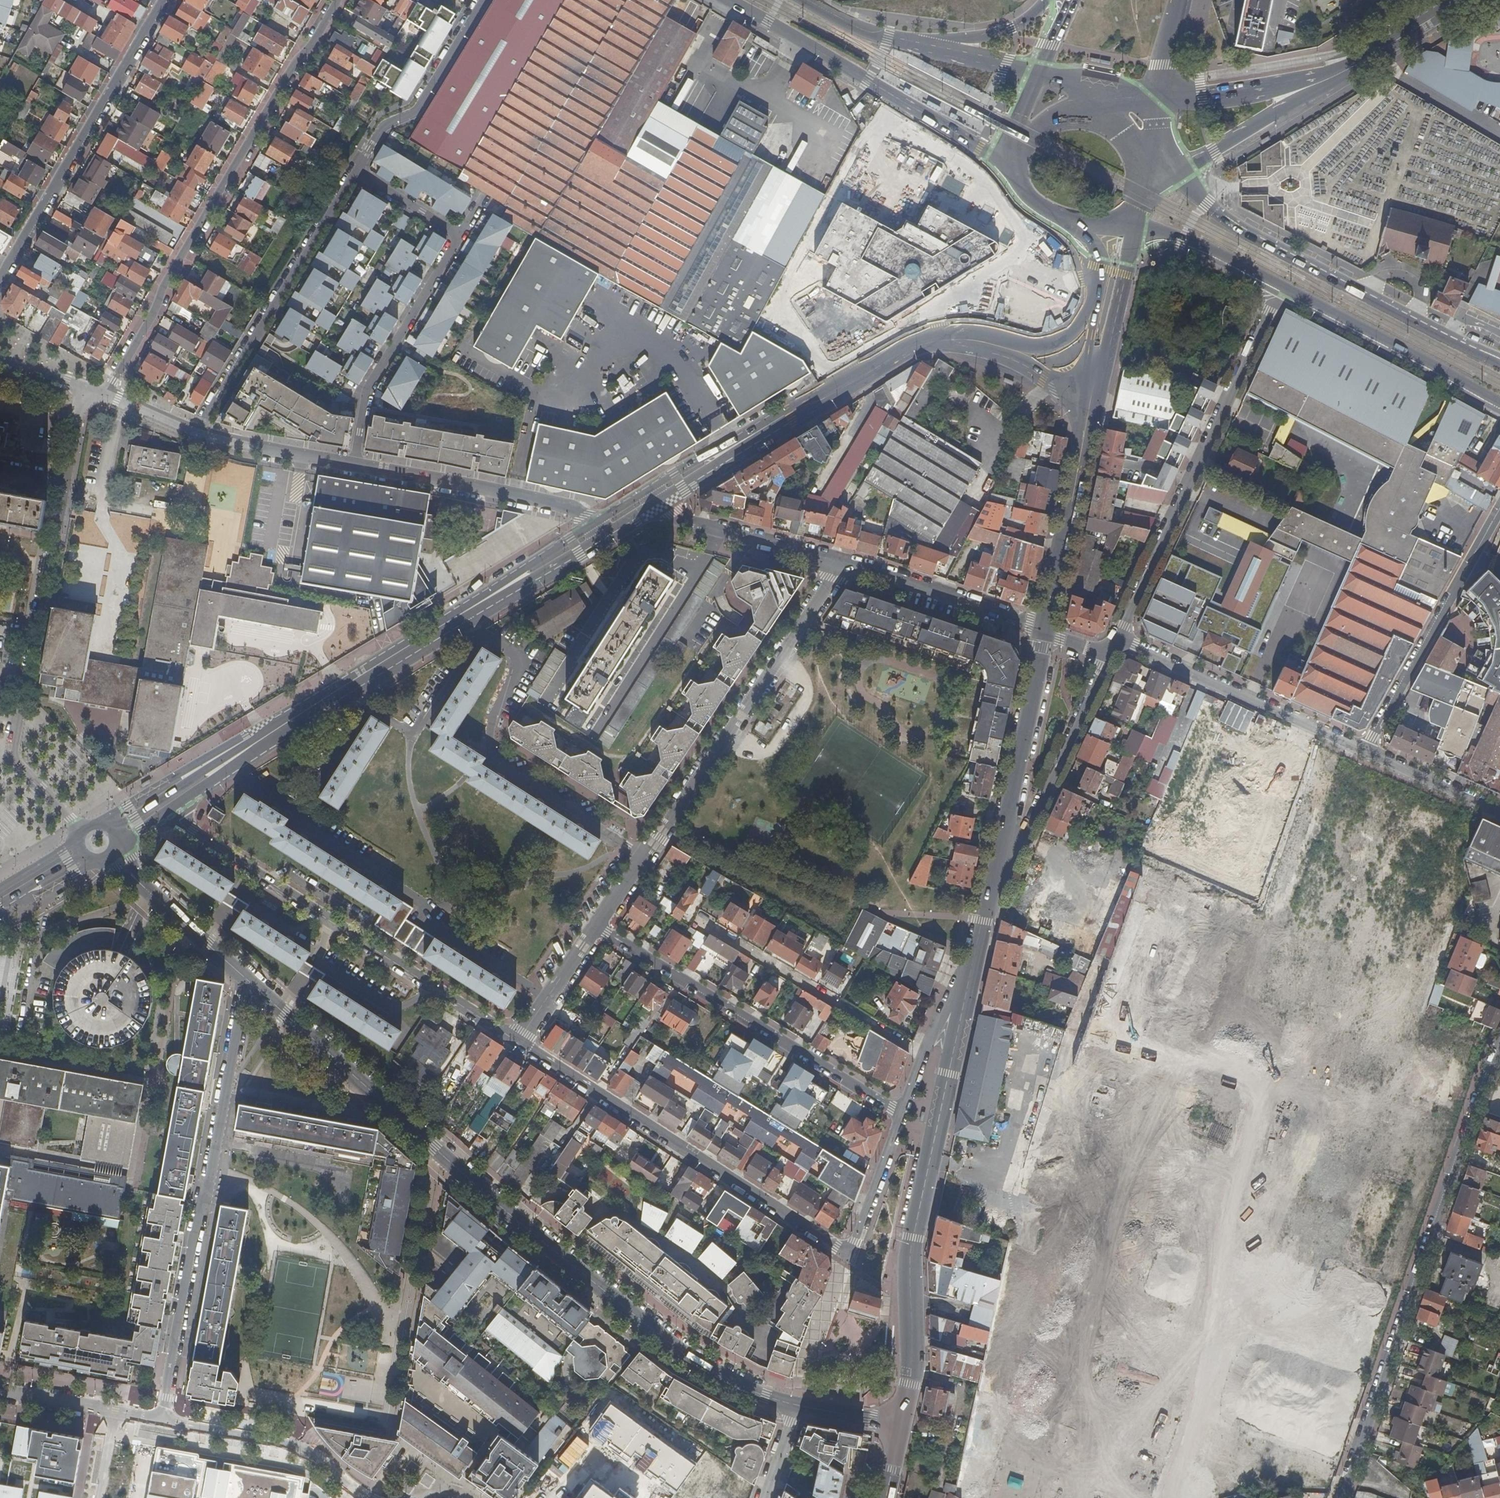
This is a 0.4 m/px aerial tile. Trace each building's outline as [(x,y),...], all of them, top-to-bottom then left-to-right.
[(12,9),(15,0),(0,0),(0,5),(12,9)] [(56,0),(46,0),(43,5),(54,12),(91,34),(95,28),(98,23),(60,2),(56,0)] [(140,20),(147,9),(132,0),(115,0),(119,3),(117,7),(114,6),(111,11),(117,15),(118,14),(130,21),(134,16),(140,20)] [(185,1),(202,11),(205,6),(207,7),(209,4),(207,2),(209,0),(183,0),(185,1)] [(241,1),(238,5),(245,10),(251,0),(239,0),(241,1)] [(309,11),(293,2),(290,0),(280,0),(275,9),(282,13),(286,7),(294,11),(290,18),(292,20),(291,21),(300,26),(309,11)] [(315,0),(295,0),(310,9),(315,0)] [(386,9),(380,6),(370,0),(362,0),(354,14),(367,22),(369,23),(376,27),(386,9)] [(401,15),(409,2),(406,0),(401,0),(395,11),(401,15)] [(406,21),(411,14),(417,5),(409,0),(409,2),(401,15),(399,17),(406,21)] [(410,141),(459,172),(565,0),(495,0),(410,141)] [(459,172),(462,173),(459,179),(504,205),(628,0),(565,0),(459,172)] [(504,205),(508,207),(501,218),(514,225),(527,233),(539,240),(665,18),(676,0),(628,0),(504,205)] [(1236,46),(1262,52),(1273,0),(1246,0),(1236,46)] [(175,19),(191,29),(199,16),(208,21),(211,16),(202,11),(185,1),(175,19)] [(461,18),(442,6),(438,12),(434,9),(433,12),(419,4),(407,26),(424,36),(403,72),(384,60),(370,84),(411,107),(430,75),(429,73),(436,61),(438,62),(456,32),(454,30),(461,18)] [(0,5),(0,24),(3,25),(7,26),(12,9),(0,5)] [(43,5),(18,49),(29,55),(35,44),(53,54),(59,44),(65,35),(50,26),(48,28),(46,26),(54,12),(43,5)] [(240,8),(229,27),(234,30),(244,13),(245,11),(240,8)] [(1488,11),(1492,25),(1499,23),(1499,8),(1488,11)] [(231,35),(238,39),(251,17),(244,13),(234,30),(231,35)] [(105,42),(122,52),(137,25),(130,21),(118,14),(117,15),(114,20),(116,21),(105,42)] [(130,21),(137,25),(140,20),(134,16),(130,21)] [(161,34),(173,40),(179,44),(187,32),(191,34),(191,36),(201,42),(205,37),(191,29),(175,19),(171,17),(161,34)] [(396,39),(406,21),(399,17),(389,35),(396,39)] [(592,270),(610,280),(714,339),(740,353),(752,330),(762,312),(825,196),(773,166),(787,140),(763,126),(768,117),(739,101),(719,137),(657,101),(695,35),(665,18),(539,240),(592,270)] [(1486,32),(1479,21),(1453,37),(1452,47),(1454,47),(1452,62),(1450,62),(1445,54),(1440,53),(1430,66),(1481,97),(1486,84),(1480,81),(1482,77),(1470,69),(1471,66),(1469,66),(1470,62),(1470,57),(1469,52),(1470,41),(1474,41),(1474,39),(1478,36),(1486,32)] [(370,30),(366,28),(369,23),(367,22),(363,29),(372,34),(374,31),(370,29),(370,30)] [(387,54),(396,39),(389,35),(376,27),(369,23),(366,28),(370,30),(370,29),(374,31),(372,34),(370,37),(386,46),(382,51),(387,54)] [(750,33),(733,23),(712,58),(730,69),(750,33)] [(215,43),(223,48),(231,35),(234,30),(229,27),(226,25),(215,43)] [(95,28),(91,34),(96,37),(100,31),(95,28)] [(1277,30),(1276,40),(1291,42),(1292,32),(1277,30)] [(331,41),(338,45),(348,51),(355,39),(344,33),(341,38),(337,35),(335,34),(331,41)] [(91,34),(86,42),(116,61),(122,52),(105,42),(96,37),(91,34)] [(161,34),(157,40),(169,47),(173,40),(161,34)] [(279,57),(289,40),(280,34),(270,51),(279,57)] [(769,44),(756,36),(753,42),(765,50),(769,44)] [(1494,82),(1487,78),(1473,70),(1478,36),(1474,39),(1474,41),(1470,41),(1469,52),(1470,57),(1470,62),(1469,66),(1471,66),(1470,69),(1482,77),(1480,81),(1486,84),(1481,97),(1480,101),(1498,108),(1499,106),(1499,100),(1493,97),(1498,84),(1499,85),(1499,83),(1494,82)] [(364,56),(368,47),(361,43),(356,52),(364,56)] [(53,54),(49,61),(60,68),(68,55),(61,51),(64,47),(59,44),(53,54)] [(350,71),(358,57),(348,51),(338,45),(330,59),(350,71)] [(160,56),(172,63),(173,61),(171,60),(174,54),(164,48),(160,56)] [(263,79),(274,60),(263,53),(255,48),(243,67),(263,79)] [(151,51),(143,65),(154,71),(153,74),(159,77),(160,75),(163,77),(172,63),(160,56),(151,51)] [(1440,53),(1429,52),(1418,59),(1430,66),(1440,53)] [(183,70),(203,82),(211,69),(202,64),(205,59),(193,53),(183,70)] [(220,54),(216,61),(234,72),(238,65),(220,54)] [(71,74),(73,75),(90,85),(100,68),(81,57),(71,74)] [(202,64),(211,69),(213,65),(205,59),(202,64)] [(1423,76),(1430,66),(1418,59),(1414,60),(1410,68),(1423,76)] [(350,87),(354,80),(344,75),(326,64),(321,74),(323,76),(322,79),(337,88),(341,82),(350,87)] [(821,100),(832,81),(822,77),(815,72),(803,65),(790,86),(810,99),(812,95),(821,100)] [(1480,101),(1481,97),(1430,66),(1423,76),(1475,108),(1480,101)] [(1408,72),(1420,80),(1423,76),(1410,68),(1408,72)] [(146,74),(136,91),(152,101),(162,83),(146,74)] [(307,74),(300,86),(310,92),(313,87),(328,96),(332,89),(307,74)] [(63,93),(67,95),(77,101),(80,103),(90,85),(73,75),(63,93)] [(1473,111),(1475,108),(1423,76),(1420,80),(1473,111)] [(250,105),(261,87),(245,78),(239,88),(242,91),(238,98),(250,105)] [(188,103),(201,110),(214,88),(201,81),(188,103)] [(351,100),(357,103),(366,88),(359,83),(350,99),(351,100)] [(32,91),(27,100),(33,104),(38,94),(32,91)] [(313,100),(297,91),(290,103),(299,109),(306,113),(313,100)] [(64,102),(55,117),(65,123),(77,101),(67,95),(64,98),(64,102)] [(859,121),(871,108),(862,99),(850,112),(859,121)] [(33,104),(27,100),(16,118),(23,122),(33,104)] [(343,114),(348,118),(357,103),(351,100),(343,114)] [(231,101),(220,120),(233,128),(236,122),(240,125),(249,111),(231,101)] [(142,103),(133,119),(151,129),(152,130),(161,114),(142,103)] [(305,133),(313,117),(306,113),(299,109),(290,125),(303,132),(305,133)] [(182,119),(174,114),(172,118),(179,123),(182,119)] [(339,133),(348,118),(343,114),(338,121),(333,129),(339,133)] [(55,117),(52,115),(42,132),(59,143),(70,126),(65,123),(55,117)] [(325,124),(333,129),(338,121),(330,116),(325,124)] [(133,119),(129,117),(122,130),(125,132),(133,119)] [(117,138),(119,140),(138,151),(151,129),(133,119),(125,132),(122,130),(117,138)] [(212,122),(198,145),(215,155),(217,156),(227,141),(224,139),(228,132),(212,122)] [(321,163),(326,154),(316,148),(314,151),(311,149),(316,140),(305,133),(303,132),(290,125),(287,122),(281,132),(298,142),(298,141),(304,145),(301,151),(321,163)] [(59,143),(42,132),(29,154),(38,159),(47,165),(59,143)] [(117,138),(109,134),(98,152),(108,158),(119,140),(117,138)] [(277,139),(267,154),(286,165),(289,160),(292,162),(294,159),(291,157),(295,150),(277,139)] [(29,154),(10,142),(4,152),(17,160),(18,158),(28,164),(22,175),(20,174),(20,173),(16,170),(14,174),(29,183),(36,187),(45,171),(35,165),(38,159),(29,154)] [(1283,167),(1282,142),(1262,154),(1262,172),(1248,173),(1248,162),(1240,168),(1241,173),(1241,179),(1240,179),(1240,183),(1241,183),(1241,184),(1242,184),(1242,179),(1268,178),(1268,168),(1283,167)] [(138,151),(127,144),(122,152),(151,170),(157,161),(138,151)] [(215,155),(198,145),(186,165),(190,167),(203,175),(215,155)] [(377,175),(383,179),(398,154),(384,145),(374,162),(381,167),(377,175)] [(163,151),(157,160),(162,162),(167,153),(163,151)] [(260,153),(254,165),(265,171),(272,160),(260,153)] [(395,175),(402,180),(412,163),(398,154),(383,179),(390,183),(395,175)] [(111,163),(97,155),(84,177),(101,186),(113,165),(111,163)] [(412,163),(402,180),(409,184),(405,192),(411,196),(426,171),(412,163)] [(191,171),(184,184),(194,190),(198,183),(201,182),(204,183),(207,177),(203,175),(190,167),(188,169),(191,171)] [(859,167),(857,168),(855,170),(801,271),(801,273),(801,275),(803,276),(882,318),(885,319),(889,318),(996,255),(998,252),(999,248),(998,242),(993,238),(861,168),(859,167)] [(0,190),(4,182),(8,184),(5,189),(21,198),(29,183),(14,174),(6,169),(0,179),(0,189),(0,190)] [(426,171),(411,196),(418,200),(423,192),(430,196),(440,180),(426,171)] [(74,183),(69,191),(71,193),(82,199),(86,201),(89,203),(91,204),(101,187),(101,186),(84,177),(82,176),(77,185),(74,183)] [(244,196),(246,197),(254,201),(265,182),(256,177),(244,196)] [(439,212),(452,191),(454,189),(440,180),(430,196),(437,201),(432,208),(439,212)] [(169,198),(187,209),(197,191),(194,190),(184,184),(179,181),(169,198)] [(364,190),(348,215),(372,231),(388,205),(364,190)] [(452,191),(439,212),(446,217),(451,209),(462,216),(470,202),(452,191)] [(1285,231),(1285,230),(1284,206),(1269,206),(1268,197),(1242,197),(1242,192),(1241,192),(1241,193),(1240,193),(1240,197),(1242,197),(1242,203),(1264,202),(1264,220),(1285,231)] [(82,199),(71,193),(67,199),(78,205),(80,202),(82,199)] [(246,197),(236,214),(252,224),(253,224),(263,207),(254,201),(246,197)] [(160,213),(178,224),(187,209),(169,198),(160,213)] [(6,233),(20,210),(3,200),(0,204),(0,230),(6,233)] [(121,222),(122,220),(125,214),(103,202),(99,209),(121,222)] [(1458,240),(1461,231),(1455,228),(1455,226),(1454,226),(1453,228),(1447,226),(1447,224),(1445,224),(1445,226),(1437,224),(1437,222),(1435,222),(1435,223),(1428,221),(1428,220),(1426,219),(1425,221),(1418,219),(1419,218),(1417,217),(1416,219),(1409,217),(1409,215),(1408,215),(1407,216),(1399,215),(1400,213),(1398,213),(1398,214),(1392,211),(1393,208),(1392,207),(1391,211),(1387,209),(1386,211),(1387,211),(1390,212),(1389,218),(1388,218),(1381,239),(1382,240),(1377,255),(1381,256),(1381,257),(1391,253),(1390,252),(1391,250),(1398,252),(1397,253),(1399,254),(1400,252),(1406,254),(1406,256),(1408,256),(1408,254),(1415,256),(1415,258),(1417,259),(1417,257),(1424,260),(1421,266),(1422,267),(1424,263),(1431,265),(1431,267),(1433,267),(1433,266),(1440,268),(1439,269),(1441,269),(1447,254),(1449,255),(1450,253),(1448,252),(1452,240),(1453,240),(1454,238),(1458,240)] [(85,227),(103,238),(113,221),(119,224),(121,222),(99,209),(97,208),(85,227)] [(125,214),(122,220),(131,225),(152,237),(167,246),(172,237),(128,210),(125,214)] [(68,246),(78,252),(90,259),(103,238),(85,227),(57,211),(54,216),(72,227),(71,230),(80,235),(76,242),(73,241),(71,244),(67,242),(65,244),(68,246)] [(344,212),(335,226),(340,229),(351,237),(357,227),(370,234),(364,245),(377,253),(386,239),(372,231),(348,215),(344,212)] [(391,224),(402,231),(411,220),(400,212),(391,224)] [(480,221),(506,237),(514,225),(501,218),(493,213),(491,218),(484,214),(480,221)] [(252,224),(236,214),(226,231),(242,240),(252,224)] [(276,237),(284,219),(277,215),(268,233),(276,237)] [(122,220),(109,241),(108,243),(117,248),(125,253),(131,257),(149,267),(151,265),(153,266),(158,258),(140,248),(123,238),(131,225),(122,220)] [(481,236),(498,246),(500,248),(506,237),(480,221),(476,227),(483,232),(481,236)] [(49,224),(45,232),(65,244),(67,242),(70,236),(49,224)] [(340,229),(324,254),(348,270),(364,245),(351,237),(340,229)] [(429,229),(422,242),(440,253),(447,240),(429,229)] [(13,237),(6,233),(0,230),(0,253),(2,255),(13,237)] [(45,232),(37,245),(61,259),(65,252),(75,258),(78,252),(68,246),(65,244),(45,232)] [(527,233),(462,340),(500,364),(528,322),(554,336),(592,270),(539,240),(527,233)] [(245,272),(252,276),(263,259),(257,255),(220,234),(211,249),(227,258),(231,251),(233,252),(237,250),(252,259),(245,272)] [(498,246),(481,236),(476,243),(469,239),(465,245),(490,259),(498,246)] [(148,243),(171,256),(174,250),(167,246),(152,237),(148,243)] [(409,271),(410,272),(419,257),(414,254),(416,251),(414,250),(416,246),(403,238),(387,265),(400,273),(403,268),(405,269),(409,271)] [(419,257),(432,265),(440,253),(422,242),(416,251),(414,254),(419,257)] [(108,243),(103,252),(126,266),(131,257),(125,253),(117,248),(108,243)] [(140,248),(158,258),(159,255),(142,245),(140,248)] [(469,255),(464,263),(481,274),(490,259),(465,245),(461,251),(469,255)] [(257,255),(263,259),(268,250),(262,246),(257,255)] [(316,269),(327,275),(333,265),(346,274),(340,284),(353,292),(361,278),(348,270),(324,254),(320,252),(311,266),(316,269)] [(43,254),(33,271),(45,279),(50,282),(60,264),(43,254)] [(136,262),(127,278),(141,286),(150,271),(136,262)] [(481,274),(464,263),(462,267),(454,262),(450,269),(477,285),(483,275),(481,274)] [(33,271),(24,266),(19,276),(27,281),(26,283),(35,289),(40,280),(43,281),(45,279),(33,271)] [(316,269),(300,294),(324,309),(340,284),(327,275),(316,269)] [(405,269),(397,281),(415,292),(423,280),(410,272),(409,271),(405,269)] [(477,285),(450,269),(447,275),(454,280),(452,283),(471,295),(477,285)] [(200,280),(196,286),(215,298),(226,280),(209,271),(203,282),(200,280)] [(87,280),(78,275),(68,292),(77,297),(80,291),(87,280)] [(123,275),(114,290),(117,292),(132,301),(141,286),(127,278),(123,275)] [(1452,317),(1454,314),(1469,286),(1451,279),(1442,295),(1437,293),(1431,308),(1452,317)] [(220,329),(221,328),(233,308),(226,304),(225,304),(185,281),(173,302),(185,309),(189,302),(187,301),(191,294),(220,311),(216,319),(204,312),(201,318),(220,329)] [(390,294),(408,305),(415,292),(397,281),(390,294)] [(452,283),(450,287),(442,283),(438,289),(465,305),(471,295),(452,283)] [(51,316),(42,332),(53,337),(62,322),(66,315),(52,306),(46,303),(31,294),(15,284),(3,305),(5,313),(17,318),(27,301),(51,316)] [(1479,286),(1469,305),(1499,321),(1499,294),(1479,286)] [(1047,315),(1051,301),(998,287),(994,304),(1000,305),(996,320),(1058,337),(1062,319),(1047,315)] [(465,305),(438,289),(434,295),(442,300),(439,304),(456,314),(458,316),(465,305)] [(50,296),(46,303),(52,306),(66,315),(71,306),(77,297),(68,292),(65,290),(59,301),(50,296)] [(77,297),(71,306),(79,311),(88,296),(80,291),(77,297)] [(117,292),(108,307),(125,317),(133,302),(132,301),(117,292)] [(252,319),(262,302),(255,298),(245,315),(252,319)] [(427,307),(423,313),(448,328),(456,314),(439,304),(435,312),(427,307)] [(71,306),(66,315),(72,318),(85,325),(89,317),(79,311),(71,306)] [(292,308),(276,334),(301,348),(316,323),(292,308)] [(381,309),(373,322),(391,332),(399,320),(381,309)] [(106,313),(100,322),(116,331),(121,322),(106,313)] [(439,342),(440,342),(448,328),(423,313),(420,319),(427,324),(423,332),(439,342)] [(62,322),(53,337),(61,341),(70,326),(68,325),(72,318),(66,315),(62,322)] [(1245,634),(1238,648),(1251,654),(1261,631),(1256,629),(1259,622),(1278,592),(1290,566),(1280,561),(1281,558),(1292,562),(1301,542),(1351,564),(1331,608),(1306,663),(1304,669),(1300,676),(1290,699),(1358,730),(1366,728),(1437,601),(1398,583),(1418,537),(1410,534),(1412,530),(1416,527),(1417,524),(1419,516),(1418,515),(1424,503),(1433,482),(1443,486),(1445,487),(1458,463),(1459,461),(1463,454),(1484,416),(1451,398),(1427,452),(1407,443),(1431,388),(1296,316),(1279,321),(1247,391),(1287,412),(1296,417),(1393,468),(1388,480),(1378,489),(1371,499),(1365,520),(1366,530),(1362,539),(1302,512),(1292,507),(1271,536),(1222,514),(1216,527),(1234,535),(1250,543),(1281,557),(1252,619),(1245,634)] [(373,322),(366,334),(384,345),(391,332),(373,322)] [(91,346),(87,353),(86,353),(99,361),(101,359),(114,334),(99,326),(88,345),(91,346)] [(714,339),(701,362),(734,421),(792,386),(790,383),(798,378),(800,381),(812,373),(805,359),(752,330),(740,353),(714,339)] [(53,337),(42,332),(40,336),(50,342),(53,337)] [(417,348),(428,354),(431,356),(439,342),(423,332),(418,339),(410,335),(406,341),(417,348)] [(166,358),(174,343),(159,334),(151,349),(166,358)] [(53,337),(50,342),(58,347),(61,341),(53,337)] [(192,354),(199,356),(204,340),(197,338),(192,354)] [(220,372),(231,353),(214,343),(203,361),(220,372)] [(417,348),(413,356),(423,362),(428,354),(417,348)] [(356,349),(349,361),(367,372),(375,360),(356,349)] [(316,350),(306,367),(319,375),(329,358),(316,350)] [(159,382),(170,363),(151,353),(141,371),(142,372),(148,375),(145,379),(152,383),(155,379),(159,382)] [(257,354),(236,389),(252,399),(250,401),(256,405),(258,403),(312,435),(308,442),(344,448),(344,445),(350,446),(355,419),(339,416),(337,428),(331,427),(327,426),(334,415),(267,375),(273,364),(257,354)] [(405,361),(397,357),(393,363),(420,379),(426,369),(407,357),(405,361)] [(342,366),(329,358),(319,375),(332,383),(342,366)] [(902,453),(879,492),(893,500),(884,534),(890,536),(916,544),(925,547),(930,549),(940,552),(956,557),(968,537),(974,526),(981,513),(960,500),(977,471),(982,464),(959,451),(964,442),(953,436),(948,444),(915,425),(940,383),(945,386),(954,370),(938,360),(932,370),(921,388),(900,422),(894,432),(888,442),(887,444),(902,453)] [(341,374),(359,385),(367,372),(349,361),(341,374)] [(393,363),(389,370),(397,374),(395,378),(414,390),(420,379),(393,363)] [(878,409),(888,415),(893,408),(909,381),(920,363),(873,392),(878,409)] [(909,381),(921,388),(932,370),(921,363),(920,363),(909,381)] [(1125,367),(1113,418),(1138,423),(1154,427),(1157,427),(1169,430),(1191,382),(1125,367)] [(213,385),(217,378),(207,372),(203,379),(213,385)] [(1147,475),(1142,486),(1168,492),(1173,481),(1217,385),(1194,375),(1191,382),(1169,430),(1157,455),(1166,460),(1158,479),(1147,475)] [(414,390),(395,378),(392,381),(385,377),(381,383),(408,400),(414,390)] [(199,406),(213,385),(203,379),(190,401),(199,406)] [(408,400),(381,383),(377,390),(385,394),(383,398),(402,409),(408,400)] [(161,400),(172,404),(176,396),(165,392),(161,400)] [(341,392),(336,401),(349,403),(351,398),(341,392)] [(538,425),(526,483),(606,500),(697,444),(687,427),(667,394),(594,437),(538,425)] [(229,400),(222,423),(242,429),(253,410),(246,406),(229,400)] [(833,506),(872,442),(888,415),(878,409),(876,408),(819,504),(813,499),(806,497),(799,510),(803,510),(805,511),(827,516),(833,506)] [(851,417),(847,408),(829,419),(834,427),(839,425),(845,428),(851,417)] [(1273,441),(1274,442),(1282,447),(1296,417),(1287,412),(1273,441)] [(884,449),(887,444),(888,442),(894,432),(900,422),(888,415),(872,442),(884,449)] [(834,427),(829,419),(796,439),(806,456),(817,462),(821,454),(814,443),(836,430),(834,427)] [(404,426),(374,421),(369,449),(399,454),(400,450),(404,451),(405,446),(401,445),(402,436),(409,438),(412,424),(404,423),(404,426)] [(687,427),(697,444),(710,436),(705,428),(703,429),(698,421),(687,427)] [(1154,461),(1157,455),(1169,430),(1157,427),(1143,458),(1154,461)] [(461,469),(467,470),(473,437),(462,435),(461,437),(459,436),(459,435),(429,430),(429,432),(426,431),(426,430),(415,428),(410,459),(461,469)] [(1108,429),(1103,449),(1125,454),(1129,455),(1140,458),(1141,453),(1135,451),(1123,448),(1126,433),(1108,429)] [(1067,438),(1040,433),(1040,436),(1046,438),(1045,442),(1054,444),(1051,456),(1050,462),(1061,464),(1067,438)] [(485,436),(477,435),(475,449),(485,450),(484,459),(475,458),(475,463),(479,464),(479,468),(482,468),(481,473),(507,479),(514,444),(484,438),(485,436)] [(1463,454),(1459,461),(1458,463),(1499,487),(1499,435),(1498,435),(1481,465),(1463,454)] [(784,479),(793,473),(789,466),(789,462),(791,462),(792,464),(806,456),(796,439),(770,455),(780,472),(784,479)] [(1025,443),(1020,442),(1012,457),(1018,458),(1020,452),(1023,452),(1025,443)] [(1054,444),(1045,442),(1042,454),(1051,456),(1054,444)] [(1274,442),(1267,457),(1295,470),(1300,459),(1295,455),(1296,451),(1294,448),(1292,445),(1291,445),(1289,445),(1286,445),(1284,447),(1283,448),(1282,447),(1274,442)] [(864,483),(879,492),(902,453),(887,444),(884,449),(876,463),(868,475),(864,483)] [(132,445),(128,472),(177,479),(181,454),(132,445)] [(1103,449),(1098,476),(1101,477),(1120,481),(1125,454),(1103,449)] [(1237,449),(1228,469),(1241,475),(1241,476),(1248,479),(1257,459),(1237,449)] [(770,455),(734,477),(746,498),(763,502),(767,502),(772,503),(780,487),(776,485),(773,492),(769,490),(767,496),(759,494),(759,495),(750,493),(751,490),(780,472),(770,455)] [(1018,458),(1012,457),(1007,466),(1021,469),(1024,459),(1018,458)] [(816,466),(813,474),(818,476),(822,469),(816,466)] [(1007,466),(1000,478),(1018,482),(1021,469),(1007,466)] [(1056,490),(1060,471),(1039,467),(1035,485),(1048,488),(1056,490)] [(851,503),(864,483),(868,475),(865,474),(867,472),(864,470),(863,473),(859,470),(846,492),(849,494),(845,499),(851,503)] [(320,473),(301,581),(380,595),(388,630),(407,619),(407,614),(410,612),(414,614),(434,602),(430,595),(435,591),(430,583),(428,585),(417,568),(422,536),(429,537),(432,519),(426,518),(430,494),(320,473)] [(1098,476),(1089,517),(1111,522),(1114,505),(1122,507),(1123,499),(1116,498),(1120,481),(1101,477),(1098,476)] [(734,477),(713,490),(734,495),(731,507),(729,518),(761,526),(765,511),(748,506),(747,510),(744,509),(746,498),(734,477)] [(1025,483),(1021,482),(1017,503),(1024,504),(1028,487),(1024,486),(1025,483)] [(1450,490),(1445,487),(1443,486),(1433,482),(1424,503),(1427,505),(1445,498),(1450,490)] [(1048,488),(1035,485),(1025,483),(1024,486),(1028,487),(1024,504),(1044,509),(1048,488)] [(1142,486),(1130,483),(1127,496),(1162,504),(1168,492),(1142,486)] [(42,529),(47,501),(17,496),(17,491),(8,490),(8,494),(0,493),(0,522),(42,529)] [(713,490),(700,498),(702,511),(710,513),(713,503),(719,504),(718,506),(721,507),(722,505),(731,507),(734,495),(713,490)] [(1297,492),(1291,506),(1292,507),(1302,512),(1309,497),(1297,492)] [(991,495),(987,502),(1005,506),(1013,507),(1014,507),(1015,500),(991,495)] [(1487,511),(1492,503),(1480,497),(1476,505),(1487,511)] [(803,510),(799,510),(785,506),(786,501),(779,500),(778,505),(777,505),(774,516),(794,520),(800,521),(803,510)] [(765,511),(761,526),(767,528),(772,503),(767,502),(766,508),(765,511)] [(987,502),(981,513),(974,526),(999,534),(1023,541),(1026,534),(1000,525),(1005,506),(987,502)] [(836,537),(840,523),(840,521),(848,509),(842,506),(841,508),(841,511),(833,506),(827,516),(823,530),(823,533),(836,537)] [(1014,507),(1013,507),(1011,518),(1028,522),(1026,531),(1046,535),(1050,515),(1014,507)] [(1202,521),(1216,527),(1222,514),(1208,508),(1202,521)] [(522,513),(504,510),(502,518),(498,517),(495,530),(522,513)] [(821,529),(823,530),(827,516),(805,511),(802,522),(822,526),(821,529)] [(1125,525),(1150,530),(1155,518),(1123,511),(1120,524),(1125,525)] [(1114,549),(1115,547),(1117,541),(1119,537),(1121,532),(1125,525),(1120,524),(1111,522),(1089,517),(1086,528),(1109,533),(1106,545),(1114,549)] [(859,525),(861,522),(849,519),(847,524),(840,523),(836,537),(834,545),(854,550),(860,532),(860,531),(861,527),(859,525)] [(800,521),(794,520),(790,534),(797,536),(799,526),(800,521)] [(1121,532),(1145,541),(1150,530),(1125,525),(1121,532)] [(799,526),(797,536),(802,537),(805,528),(799,526)] [(999,534),(974,526),(968,537),(996,545),(999,534)] [(882,541),(883,538),(860,531),(860,532),(854,550),(876,557),(880,547),(882,541)] [(1023,541),(999,534),(996,545),(992,555),(989,566),(1036,582),(1044,547),(1023,541)] [(1085,534),(1082,546),(1092,548),(1095,536),(1085,534)] [(916,544),(890,536),(888,543),(886,549),(885,551),(905,557),(909,546),(914,548),(916,544)] [(322,621),(324,611),(292,606),(292,600),(273,597),(258,594),(259,589),(269,590),(270,590),(271,586),(275,587),(277,572),(273,571),(274,567),(264,565),(265,555),(253,553),(252,558),(249,558),(241,556),(240,562),(235,561),(232,573),(234,574),(234,577),(229,577),(227,585),(213,583),(214,581),(204,579),(210,546),(200,544),(200,547),(184,545),(185,541),(167,537),(144,669),(87,658),(95,615),(52,607),(47,634),(41,673),(59,676),(57,687),(82,691),(80,701),(136,712),(128,755),(153,759),(155,748),(173,751),(174,744),(182,746),(183,741),(175,739),(192,645),(197,645),(196,647),(211,650),(212,645),(217,646),(220,631),(218,631),(219,626),(221,626),(222,620),(236,621),(236,618),(243,619),(242,623),(257,625),(257,623),(264,624),(264,626),(278,629),(279,626),(285,627),(285,629),(294,630),(297,631),(301,629),(307,628),(321,630),(322,621)] [(1117,541),(1115,547),(1126,552),(1129,545),(1121,541),(1122,539),(1119,537),(1117,541)] [(1461,556),(1418,537),(1398,583),(1437,601),(1461,556)] [(1238,648),(1245,634),(1252,619),(1281,557),(1250,543),(1244,557),(1232,584),(1222,605),(1224,606),(1210,635),(1209,634),(1203,646),(1223,656),(1225,652),(1227,653),(1220,668),(1227,671),(1234,656),(1232,655),(1235,647),(1238,648)] [(925,547),(916,544),(914,548),(908,567),(933,576),(936,564),(921,560),(925,547)] [(1082,546),(1072,595),(1087,600),(1090,601),(1096,586),(1101,577),(1112,552),(1110,552),(1092,548),(1082,546)] [(930,549),(925,547),(921,560),(936,564),(940,552),(930,549)] [(989,566),(992,555),(983,552),(979,565),(972,563),(964,586),(981,591),(984,583),(988,568),(989,566)] [(1200,595),(1211,572),(1172,554),(1142,617),(1141,617),(1141,620),(1141,622),(1143,623),(1146,631),(1145,632),(1146,634),(1147,634),(1147,636),(1148,636),(1149,636),(1156,639),(1163,642),(1164,642),(1172,646),(1177,635),(1181,636),(1200,595)] [(679,640),(726,566),(714,559),(693,593),(694,593),(609,726),(608,725),(597,742),(608,749),(673,649),(679,640)] [(636,818),(644,816),(677,767),(805,579),(765,569),(764,570),(743,564),(732,581),(738,595),(753,605),(756,621),(747,635),(731,638),(723,633),(714,647),(721,652),(724,668),(715,682),(699,685),(692,679),(682,693),(689,698),(693,714),(684,727),(667,731),(660,726),(651,740),(659,745),(662,760),(652,774),(637,777),(629,772),(620,786),(628,790),(632,815),(636,818)] [(602,663),(614,671),(673,580),(651,566),(593,657),(602,663)] [(995,570),(988,568),(984,583),(990,585),(995,570)] [(1224,606),(1222,605),(1212,601),(1222,577),(1211,572),(1200,595),(1181,636),(1193,642),(1199,629),(1209,634),(1210,635),(1224,606)] [(1487,688),(1489,688),(1499,693),(1499,590),(1483,574),(1462,595),(1485,617),(1491,652),(1477,677),(1489,684),(1487,688)] [(1002,598),(1021,605),(1028,583),(1009,576),(1007,583),(999,580),(998,586),(1005,588),(1002,598)] [(1101,577),(1096,586),(1101,589),(1105,580),(1101,577)] [(597,601),(586,582),(581,586),(592,604),(597,601)] [(984,583),(981,591),(987,594),(990,585),(984,583)] [(574,590),(524,620),(538,643),(588,612),(574,590)] [(986,681),(969,761),(973,762),(996,767),(1019,660),(1014,658),(1015,654),(1012,650),(1008,649),(1010,644),(880,601),(858,593),(857,594),(846,591),(833,611),(838,612),(837,615),(975,661),(979,663),(981,664),(984,668),(985,671),(986,674),(987,679),(986,681)] [(1087,600),(1072,595),(1067,618),(1070,624),(1097,633),(1104,630),(1115,605),(1111,603),(1113,599),(1112,596),(1103,591),(1100,593),(1098,597),(1095,608),(1094,608),(1092,610),(1086,608),(1086,606),(1082,604),(1082,603),(1086,603),(1087,600)] [(1097,633),(1070,624),(1069,628),(1071,629),(1072,631),(1091,637),(1093,636),(1095,637),(1097,633)] [(1440,635),(1425,663),(1451,673),(1464,649),(1440,635)] [(687,646),(679,640),(673,649),(681,655),(687,646)] [(555,648),(553,651),(525,695),(537,702),(567,656),(556,649),(555,648)] [(441,735),(431,752),(464,772),(463,772),(472,777),(469,783),(588,858),(599,840),(583,830),(584,829),(577,825),(576,826),(544,805),(544,804),(537,800),(503,779),(504,778),(497,775),(481,765),(485,758),(475,752),(469,747),(468,748),(452,738),(500,660),(482,649),(472,665),(471,665),(467,673),(447,705),(446,705),(442,712),(432,729),(441,735)] [(1241,659),(1234,656),(1227,671),(1235,674),(1241,659)] [(588,712),(614,671),(602,663),(593,657),(566,699),(575,704),(565,719),(580,729),(590,714),(588,712)] [(1122,662),(1113,681),(1124,685),(1127,679),(1130,680),(1133,674),(1137,676),(1142,665),(1129,659),(1122,662)] [(1304,669),(1306,663),(1299,659),(1296,665),(1304,669)] [(1440,740),(1463,678),(1451,673),(1425,663),(1410,689),(1432,701),(1427,710),(1426,711),(1426,712),(1426,714),(1426,716),(1426,718),(1427,719),(1428,721),(1429,723),(1440,727),(1436,739),(1440,740)] [(1272,692),(1290,699),(1300,676),(1294,673),(1292,676),(1289,674),(1291,671),(1284,668),(1272,692)] [(1160,701),(1170,678),(1153,670),(1143,693),(1149,696),(1159,701),(1160,701)] [(1463,678),(1440,740),(1438,744),(1437,748),(1438,749),(1439,747),(1440,747),(1440,746),(1446,749),(1447,750),(1446,752),(1452,755),(1453,752),(1454,753),(1455,752),(1461,754),(1460,755),(1462,756),(1461,758),(1462,758),(1467,745),(1475,723),(1476,722),(1484,699),(1486,696),(1489,688),(1487,688),(1463,678)] [(1185,698),(1190,687),(1175,680),(1171,691),(1185,698)] [(1113,681),(1110,688),(1121,693),(1113,715),(1129,721),(1138,700),(1137,700),(1140,692),(1141,692),(1124,685),(1113,681)] [(55,697),(80,701),(82,691),(57,687),(55,697)] [(1489,688),(1486,696),(1484,699),(1495,704),(1486,726),(1476,749),(1467,745),(1462,758),(1456,775),(1499,795),(1499,693),(1489,688)] [(1202,703),(1206,694),(1197,690),(1186,717),(1194,721),(1202,703)] [(1157,707),(1159,702),(1159,701),(1149,696),(1146,702),(1157,707)] [(1136,756),(1149,762),(1158,741),(1165,744),(1177,718),(1163,712),(1151,738),(1145,735),(1136,756)] [(372,717),(321,797),(339,808),(390,728),(372,717)] [(1088,735),(1109,744),(1116,728),(1096,718),(1088,735)] [(511,739),(566,774),(579,756),(572,757),(557,747),(554,733),(555,730),(541,721),(539,724),(524,727),(514,721),(509,728),(511,739)] [(1486,726),(1476,722),(1475,723),(1467,745),(1476,749),(1486,726)] [(1398,725),(1389,744),(1431,763),(1437,748),(1438,744),(1398,725)] [(1126,752),(1136,756),(1145,735),(1136,731),(1126,752)] [(1088,735),(1078,756),(1099,766),(1100,764),(1102,765),(1103,762),(1101,761),(1109,744),(1088,735)] [(1118,761),(1123,750),(1116,747),(1112,758),(1118,761)] [(579,756),(566,774),(613,804),(616,799),(611,782),(605,778),(601,762),(602,760),(589,751),(587,754),(579,756)] [(1175,768),(1180,756),(1173,753),(1168,765),(1175,768)] [(996,767),(973,762),(966,774),(971,775),(969,783),(967,783),(965,793),(964,792),(964,793),(989,799),(996,767)] [(1118,798),(1125,784),(1123,783),(1116,780),(1087,766),(1077,787),(1095,796),(1103,779),(1113,783),(1109,793),(1118,798)] [(1116,780),(1123,783),(1126,778),(1118,775),(1116,780)] [(1144,793),(1161,801),(1167,786),(1150,779),(1144,793)] [(1069,824),(1071,826),(1084,798),(1063,788),(1050,816),(1069,824)] [(395,937),(407,919),(413,909),(386,891),(387,891),(380,886),(379,886),(347,866),(348,865),(340,860),(340,861),(308,841),(308,840),(301,835),(300,836),(284,825),(288,819),(278,813),(279,812),(271,807),(271,808),(261,802),(260,804),(245,794),(235,811),(275,837),(272,843),(382,914),(375,925),(395,937)] [(1114,818),(1117,813),(1088,800),(1086,805),(1114,818)] [(945,813),(952,814),(964,816),(966,807),(950,804),(945,813)] [(208,815),(207,816),(208,816),(219,822),(219,823),(220,824),(220,823),(220,822),(225,815),(226,814),(225,813),(224,814),(214,807),(214,806),(213,806),(213,807),(208,815)] [(938,827),(933,837),(948,840),(950,834),(969,837),(974,818),(964,816),(952,814),(950,823),(948,823),(948,826),(950,826),(948,833),(938,827)] [(1044,829),(1063,837),(1069,824),(1050,816),(1044,829)] [(1482,819),(1465,859),(1499,876),(1499,827),(1482,819)] [(1070,840),(1076,828),(1071,826),(1069,824),(1063,837),(1070,840)] [(157,859),(222,901),(228,892),(234,883),(168,841),(157,859)] [(979,847),(957,842),(953,861),(975,866),(979,847)] [(682,869),(691,857),(672,846),(665,858),(682,869)] [(932,857),(924,855),(911,883),(925,886),(932,857)] [(953,861),(952,861),(948,881),(970,886),(975,866),(953,861)] [(703,867),(682,898),(682,899),(671,915),(680,920),(690,904),(686,901),(688,899),(692,901),(697,893),(696,892),(710,872),(703,867)] [(701,891),(709,896),(722,874),(714,870),(701,891)] [(1486,880),(1469,884),(1470,886),(1477,917),(1493,913),(1486,880)] [(222,901),(242,914),(244,910),(245,911),(249,905),(228,892),(222,901)] [(627,914),(645,927),(657,909),(638,897),(627,914)] [(667,911),(672,902),(662,898),(658,907),(667,911)] [(745,929),(753,917),(731,904),(724,916),(745,929)] [(844,946),(866,958),(929,995),(938,971),(914,962),(899,956),(875,947),(883,932),(888,922),(864,909),(844,946)] [(233,928),(299,970),(305,961),(310,953),(245,911),(244,910),(242,914),(233,928)] [(745,929),(743,933),(764,945),(775,927),(754,915),(753,917),(745,929)] [(411,922),(407,919),(395,937),(398,940),(419,953),(431,935),(411,922)] [(1059,962),(1065,949),(1059,946),(1056,953),(1039,945),(1042,938),(1002,920),(997,940),(1021,945),(1030,947),(1059,962)] [(648,934),(655,938),(660,929),(654,925),(648,934)] [(892,937),(883,932),(875,947),(899,956),(908,930),(898,926),(892,937)] [(50,962),(62,971),(73,959),(84,952),(96,949),(108,948),(113,949),(117,931),(107,930),(94,931),(94,928),(73,935),(74,938),(61,948),(50,962)] [(899,956),(914,962),(923,936),(908,930),(899,956)] [(672,931),(659,950),(669,956),(681,936),(672,931)] [(804,947),(776,931),(766,947),(793,963),(804,947)] [(830,938),(818,931),(809,945),(821,952),(830,938)] [(704,943),(707,937),(701,934),(694,944),(700,948),(704,943)] [(735,960),(735,959),(740,952),(710,934),(707,937),(704,943),(719,953),(720,951),(735,960)] [(436,938),(431,935),(419,953),(424,957),(425,956),(504,1008),(516,990),(436,938)] [(669,956),(678,962),(691,942),(681,936),(669,956)] [(914,962),(938,971),(946,946),(923,936),(914,962)] [(1461,937),(1449,966),(1470,975),(1474,966),(1479,952),(1482,946),(1461,937)] [(1056,953),(1059,946),(1048,941),(1042,938),(1039,945),(1056,953)] [(991,969),(1015,976),(1021,945),(997,940),(991,969)] [(62,971),(57,982),(55,994),(56,1006),(59,1017),(65,1027),(73,1035),(84,1041),(95,1045),(107,1046),(118,1044),(129,1039),(138,1032),(146,1022),(151,1012),(153,1000),(152,988),(149,977),(143,967),(134,959),(124,952),(113,949),(108,948),(96,949),(84,952),(73,959),(62,971)] [(687,968),(693,971),(704,954),(698,950),(687,968)] [(733,962),(735,960),(720,951),(719,953),(733,962)] [(746,966),(751,958),(740,952),(735,959),(746,966)] [(805,952),(801,958),(803,958),(797,967),(814,977),(821,965),(819,964),(817,967),(811,963),(814,958),(805,952)] [(1485,954),(1479,952),(1474,966),(1480,968),(1483,967),(1486,958),(1485,954)] [(1087,976),(1093,961),(1082,956),(1075,971),(1087,976)] [(624,983),(632,971),(636,966),(626,960),(623,965),(625,967),(621,973),(619,971),(615,977),(624,983)] [(305,974),(319,983),(321,980),(322,980),(325,974),(311,965),(305,961),(299,970),(299,971),(305,974)] [(831,961),(822,977),(838,987),(848,971),(831,961)] [(732,964),(721,983),(732,990),(735,985),(739,988),(748,974),(732,964)] [(598,996),(610,978),(592,966),(580,984),(598,996)] [(1449,966),(1448,967),(1450,968),(1470,976),(1470,975),(1449,966)] [(1450,968),(1443,985),(1469,996),(1476,979),(1450,968)] [(984,1003),(1018,1014),(1018,1013),(1019,1010),(1008,1006),(1015,976),(991,969),(984,1003)] [(639,999),(650,983),(632,971),(624,983),(621,987),(639,999)] [(1053,988),(1078,996),(1087,976),(1075,971),(1070,981),(1047,974),(1043,985),(1053,988)] [(1490,976),(1487,983),(1499,990),(1499,981),(1490,976)] [(186,1198),(224,984),(214,983),(198,980),(161,1193),(174,1196),(186,1198)] [(319,983),(311,996),(309,998),(323,1006),(390,1049),(401,1031),(322,980),(321,980),(319,983)] [(765,982),(755,998),(768,1006),(778,990),(765,982)] [(897,982),(885,1002),(895,1008),(890,1016),(899,1022),(904,1014),(907,1015),(919,995),(897,982)] [(666,998),(673,988),(667,985),(663,992),(650,983),(639,999),(639,1000),(657,1012),(657,1011),(666,998)] [(1049,999),(1074,1007),(1078,996),(1053,988),(1049,999)] [(833,1008),(804,990),(800,998),(822,1011),(819,1017),(825,1021),(833,1008)] [(673,1002),(666,998),(657,1011),(664,1016),(662,1020),(682,1033),(689,1024),(691,1025),(693,1025),(695,1024),(697,1022),(697,1021),(697,1018),(697,1017),(695,1014),(674,1001),(673,1002)] [(863,1000),(858,1008),(873,1017),(878,1009),(863,1000)] [(1499,1014),(1499,1009),(1479,1000),(1476,1007),(1488,1012),(1482,1024),(1494,1028),(1499,1014)] [(795,1001),(784,1018),(803,1030),(813,1013),(795,1001)] [(1020,1024),(1022,1016),(1018,1014),(984,1003),(962,1105),(955,1133),(987,1140),(1012,1022),(1020,1024)] [(1420,1024),(1435,1030),(1443,1010),(1428,1004),(1420,1024)] [(616,1020),(604,1013),(600,1019),(612,1027),(616,1020)] [(637,1033),(641,1036),(647,1027),(642,1024),(637,1033)] [(420,1043),(412,1055),(425,1064),(429,1058),(441,1066),(450,1053),(444,1049),(452,1036),(440,1027),(435,1034),(423,1026),(414,1039),(420,1043)] [(550,1036),(545,1045),(559,1054),(571,1036),(557,1026),(554,1031),(552,1029),(548,1035),(550,1036)] [(887,1039),(868,1028),(857,1061),(862,1062),(861,1064),(862,1066),(862,1067),(863,1068),(866,1070),(868,1070),(870,1069),(872,1068),(873,1066),(877,1068),(887,1039)] [(1419,1028),(1415,1039),(1424,1041),(1427,1030),(1419,1028)] [(627,1055),(641,1036),(637,1033),(633,1031),(620,1050),(627,1055)] [(762,1070),(774,1050),(753,1037),(749,1044),(731,1032),(724,1045),(726,1046),(714,1066),(719,1069),(712,1080),(734,1093),(739,1097),(747,1084),(741,1081),(752,1064),(762,1070)] [(818,1033),(811,1044),(824,1052),(831,1040),(818,1033)] [(466,1057),(476,1063),(492,1040),(481,1034),(474,1044),(475,1047),(472,1052),(470,1051),(466,1057)] [(571,1036),(559,1054),(572,1062),(582,1046),(585,1041),(581,1038),(579,1040),(571,1036)] [(633,1101),(650,1075),(665,1051),(641,1036),(627,1055),(607,1085),(633,1101)] [(875,1075),(898,1084),(909,1052),(887,1039),(877,1068),(875,1075)] [(476,1087),(482,1091),(486,1085),(490,1080),(478,1071),(481,1066),(487,1070),(490,1064),(488,1062),(491,1058),(496,1057),(502,1047),(492,1040),(476,1063),(471,1072),(466,1079),(476,1086),(476,1087)] [(572,1062),(584,1070),(594,1054),(582,1046),(572,1062)] [(665,1051),(650,1075),(661,1082),(663,1079),(665,1080),(672,1069),(699,1085),(692,1096),(719,1113),(727,1102),(752,1118),(745,1129),(773,1146),(780,1135),(804,1149),(797,1161),(809,1168),(814,1160),(824,1167),(817,1178),(834,1188),(849,1198),(855,1201),(865,1174),(822,1148),(797,1132),(775,1119),(770,1116),(746,1100),(665,1051)] [(486,1085),(504,1097),(527,1063),(509,1052),(490,1080),(486,1085)] [(584,1070),(599,1079),(609,1064),(601,1058),(594,1054),(584,1070)] [(455,1074),(461,1065),(454,1060),(448,1069),(455,1074)] [(407,1073),(431,1094),(439,1082),(416,1062),(407,1073)] [(7,1101),(0,1139),(0,1141),(39,1148),(47,1104),(91,1111),(83,1158),(122,1163),(130,1121),(136,1088),(0,1063),(0,1099),(7,1101)] [(816,1076),(795,1063),(783,1083),(793,1089),(783,1106),(777,1103),(770,1116),(775,1119),(797,1132),(803,1120),(809,1124),(820,1104),(823,1105),(830,1093),(812,1082),(816,1076)] [(439,1082),(431,1094),(446,1108),(466,1079),(471,1072),(461,1065),(455,1074),(448,1069),(439,1082)] [(522,1094),(529,1099),(534,1092),(535,1091),(545,1075),(531,1066),(520,1082),(528,1086),(522,1094)] [(535,1091),(534,1092),(546,1099),(557,1083),(545,1075),(535,1091)] [(661,1082),(650,1075),(633,1101),(638,1104),(639,1102),(637,1101),(643,1092),(665,1106),(673,1094),(675,1090),(663,1083),(661,1082)] [(544,1102),(557,1110),(570,1091),(557,1083),(546,1099),(544,1102)] [(487,1122),(488,1120),(494,1111),(504,1097),(486,1085),(482,1091),(492,1098),(480,1117),(487,1122)] [(1497,1095),(1490,1094),(1485,1113),(1499,1117),(1499,1085),(1497,1095)] [(572,1120),(585,1101),(570,1091),(557,1110),(572,1120)] [(665,1106),(658,1117),(674,1128),(686,1111),(673,1104),(677,1097),(673,1094),(665,1106)] [(719,1113),(692,1096),(690,1100),(699,1105),(705,1109),(713,1114),(717,1116),(719,1113)] [(539,1111),(551,1119),(557,1110),(544,1102),(539,1111)] [(379,1130),(379,1129),(362,1126),(241,1104),(237,1129),(375,1154),(375,1153),(379,1130)] [(681,1132),(688,1136),(695,1125),(698,1119),(705,1109),(699,1105),(681,1132)] [(606,1114),(594,1106),(584,1120),(597,1129),(606,1114)] [(688,1136),(712,1152),(720,1138),(713,1134),(704,1129),(713,1114),(705,1109),(698,1119),(695,1125),(688,1136)] [(501,1128),(507,1132),(516,1119),(505,1112),(502,1116),(494,1111),(488,1120),(495,1124),(492,1128),(498,1132),(501,1128)] [(619,1123),(606,1114),(597,1129),(610,1137),(619,1123)] [(484,1127),(487,1122),(480,1117),(477,1116),(464,1134),(474,1141),(484,1127)] [(1485,1118),(1481,1129),(1499,1135),(1499,1123),(1485,1118)] [(508,1183),(518,1192),(552,1141),(562,1127),(551,1119),(547,1125),(541,1134),(531,1149),(508,1183)] [(713,1134),(720,1138),(729,1124),(722,1119),(713,1134)] [(872,1155),(880,1132),(873,1127),(873,1125),(873,1124),(873,1122),(871,1121),(870,1120),(867,1120),(866,1121),(863,1125),(855,1120),(851,1127),(848,1126),(843,1135),(854,1141),(852,1144),(872,1155)] [(137,1123),(130,1121),(122,1163),(83,1158),(81,1169),(98,1172),(100,1164),(121,1168),(120,1176),(127,1177),(129,1166),(137,1123)] [(541,1134),(547,1125),(542,1121),(536,1131),(541,1134)] [(582,1123),(549,1172),(550,1172),(559,1179),(586,1138),(583,1135),(586,1131),(584,1129),(586,1126),(582,1123)] [(619,1123),(610,1137),(606,1144),(614,1149),(625,1133),(632,1138),(636,1133),(619,1123)] [(474,1141),(472,1145),(479,1150),(492,1132),(484,1127),(474,1141)] [(746,1134),(743,1132),(736,1128),(732,1133),(742,1139),(737,1148),(720,1138),(712,1152),(736,1167),(754,1139),(746,1134)] [(771,1149),(773,1146),(745,1129),(743,1132),(746,1134),(754,1139),(763,1144),(771,1149)] [(1481,1129),(1475,1147),(1494,1154),(1495,1151),(1498,1152),(1499,1148),(1499,1135),(1481,1129)] [(416,1163),(379,1130),(375,1153),(389,1156),(372,1252),(400,1275),(403,1261),(398,1260),(416,1163)] [(736,1167),(763,1184),(774,1166),(766,1161),(768,1159),(764,1157),(763,1159),(756,1155),(763,1144),(754,1139),(736,1167)] [(12,1156),(12,1159),(33,1163),(32,1169),(120,1185),(121,1179),(127,1180),(127,1177),(120,1176),(98,1172),(81,1169),(36,1160),(37,1158),(39,1148),(0,1141),(0,1147),(14,1148),(13,1154),(12,1156)] [(497,1173),(508,1183),(531,1149),(526,1145),(519,1154),(513,1150),(497,1173)] [(637,1152),(636,1154),(662,1172),(663,1170),(637,1152)] [(636,1154),(628,1166),(654,1183),(662,1172),(636,1154)] [(763,1184),(773,1191),(784,1174),(780,1172),(788,1160),(781,1156),(774,1166),(763,1184)] [(14,1191),(13,1201),(120,1219),(127,1180),(121,1179),(120,1185),(32,1169),(33,1163),(12,1159),(11,1167),(6,1190),(14,1191)] [(807,1172),(809,1168),(797,1161),(795,1164),(801,1168),(807,1172)] [(3,1206),(8,1206),(9,1200),(4,1199),(6,1190),(11,1167),(0,1165),(0,1225),(3,1206)] [(1479,1189),(1486,1171),(1469,1165),(1463,1183),(1479,1189)] [(676,1182),(669,1193),(680,1201),(698,1173),(689,1167),(678,1184),(676,1182)] [(800,1183),(807,1172),(801,1168),(793,1179),(800,1183)] [(829,1195),(834,1188),(817,1178),(807,1172),(800,1183),(821,1195),(819,1199),(825,1203),(826,1201),(829,1195)] [(698,1173),(680,1201),(695,1210),(713,1183),(698,1173)] [(570,1186),(574,1189),(576,1190),(576,1188),(581,1182),(575,1178),(570,1186)] [(947,1208),(952,1210),(955,1199),(961,1200),(966,1185),(955,1181),(947,1208)] [(789,1201),(815,1218),(825,1203),(819,1199),(821,1195),(800,1183),(789,1201)] [(1473,1210),(1480,1189),(1479,1189),(1463,1183),(1453,1212),(1470,1218),(1473,1210)] [(544,1204),(540,1206),(578,1236),(592,1218),(583,1212),(584,1210),(584,1208),(583,1206),(582,1206),(592,1195),(587,1190),(583,1194),(576,1188),(576,1190),(574,1189),(569,1195),(570,1196),(563,1205),(556,1203),(551,1202),(548,1202),(544,1204)] [(845,1205),(849,1198),(834,1188),(829,1195),(845,1205)] [(4,1199),(9,1200),(13,1201),(14,1191),(6,1190),(4,1199)] [(724,1190),(706,1218),(733,1235),(736,1230),(751,1207),(741,1201),(724,1190)] [(149,1220),(147,1227),(179,1233),(182,1218),(179,1217),(180,1213),(183,1213),(185,1203),(182,1203),(182,1198),(186,1199),(186,1198),(174,1196),(161,1193),(154,1192),(152,1201),(157,1202),(156,1207),(151,1206),(150,1215),(154,1216),(154,1221),(149,1220)] [(590,1312),(447,1195),(440,1232),(467,1251),(430,1300),(449,1314),(487,1267),(574,1339),(588,1321),(589,1320),(590,1312)] [(826,1201),(839,1209),(841,1211),(845,1205),(829,1195),(826,1201)] [(643,1201),(639,1224),(658,1232),(667,1213),(643,1201)] [(815,1218),(828,1227),(839,1209),(826,1201),(825,1203),(815,1218)] [(250,1210),(224,1205),(195,1358),(221,1363),(250,1210)] [(736,1230),(733,1235),(759,1252),(777,1224),(770,1219),(761,1233),(763,1235),(761,1238),(763,1239),(760,1244),(753,1239),(756,1235),(750,1231),(747,1235),(741,1232),(745,1226),(746,1227),(752,1218),(762,1224),(763,1222),(761,1221),(765,1216),(751,1207),(736,1230)] [(1482,1214),(1473,1210),(1470,1218),(1471,1218),(1479,1221),(1482,1214)] [(1471,1218),(1470,1218),(1453,1212),(1447,1229),(1471,1238),(1475,1227),(1468,1225),(1471,1218)] [(606,1218),(587,1231),(692,1314),(714,1322),(727,1306),(717,1297),(719,1294),(715,1291),(713,1291),(710,1290),(707,1290),(696,1281),(698,1279),(687,1271),(689,1268),(686,1266),(684,1264),(680,1263),(677,1263),(655,1246),(657,1243),(655,1241),(652,1240),(646,1238),(627,1223),(618,1219),(619,1218),(618,1217),(615,1216),(613,1216),(612,1217),(611,1219),(606,1218)] [(927,1260),(962,1269),(964,1259),(955,1257),(957,1249),(971,1252),(972,1246),(959,1242),(960,1238),(962,1225),(937,1216),(927,1260)] [(675,1221),(665,1236),(692,1254),(701,1238),(675,1221)] [(777,1224),(759,1252),(774,1263),(780,1253),(792,1233),(777,1224)] [(979,1243),(982,1232),(977,1230),(962,1225),(960,1238),(979,1243)] [(1444,1236),(1477,1249),(1480,1242),(1471,1238),(1447,1229),(1444,1236)] [(799,1279),(822,1295),(832,1268),(828,1256),(792,1233),(780,1253),(794,1263),(804,1266),(799,1279)] [(165,1239),(146,1235),(144,1244),(149,1245),(148,1250),(143,1250),(142,1258),(146,1259),(145,1265),(141,1264),(139,1273),(144,1274),(143,1279),(138,1278),(130,1322),(139,1324),(136,1341),(92,1332),(92,1330),(83,1329),(83,1331),(67,1328),(68,1323),(58,1322),(56,1329),(51,1328),(51,1325),(28,1321),(22,1353),(37,1355),(36,1360),(44,1361),(45,1357),(54,1358),(53,1363),(110,1373),(110,1369),(117,1370),(116,1375),(126,1376),(129,1377),(132,1365),(128,1364),(129,1361),(142,1363),(143,1358),(156,1361),(162,1327),(166,1303),(162,1302),(164,1291),(168,1292),(172,1274),(168,1274),(169,1269),(173,1270),(174,1260),(171,1259),(172,1255),(175,1256),(177,1246),(174,1245),(174,1241),(178,1242),(178,1241),(173,1240),(173,1239),(165,1238),(165,1239)] [(709,1245),(698,1259),(722,1280),(734,1265),(709,1245)] [(1442,1275),(1473,1287),(1482,1264),(1451,1252),(1442,1275)] [(976,1305),(995,1310),(1001,1280),(962,1269),(927,1260),(928,1292),(945,1296),(952,1272),(956,1273),(951,1289),(958,1291),(956,1299),(976,1305)] [(817,1304),(822,1296),(822,1295),(799,1279),(782,1268),(777,1274),(792,1284),(790,1290),(788,1290),(787,1291),(785,1292),(785,1294),(785,1295),(786,1296),(786,1297),(779,1308),(783,1311),(774,1324),(803,1342),(817,1304)] [(744,1271),(728,1286),(738,1297),(738,1298),(737,1300),(737,1301),(739,1303),(740,1304),(741,1304),(744,1303),(748,1309),(764,1295),(744,1271)] [(945,1296),(956,1299),(958,1291),(951,1289),(956,1273),(952,1272),(945,1296)] [(1447,1297),(1460,1302),(1464,1291),(1467,1292),(1469,1286),(1473,1287),(1442,1275),(1441,1276),(1446,1277),(1439,1294),(1447,1297)] [(850,1306),(878,1314),(881,1298),(855,1289),(850,1306)] [(1420,1307),(1440,1315),(1447,1297),(1439,1294),(1426,1289),(1420,1307)] [(500,1424),(512,1434),(519,1440),(522,1436),(539,1412),(535,1409),(512,1390),(517,1383),(505,1374),(499,1380),(488,1371),(493,1364),(481,1354),(475,1360),(463,1352),(469,1344),(456,1335),(451,1341),(441,1334),(447,1326),(443,1323),(449,1314),(430,1300),(425,1296),(414,1359),(425,1367),(427,1365),(445,1379),(443,1381),(450,1387),(452,1385),(468,1398),(467,1401),(474,1407),(476,1404),(493,1417),(491,1420),(499,1426),(500,1424)] [(976,1327),(990,1331),(995,1310),(976,1305),(971,1326),(976,1327)] [(848,1311),(876,1320),(878,1314),(850,1306),(848,1311)] [(1441,1319),(1443,1316),(1440,1315),(1420,1307),(1417,1318),(1436,1325),(1438,1318),(1441,1319)] [(562,1356),(502,1308),(484,1329),(533,1368),(533,1370),(550,1384),(562,1356)] [(968,1338),(987,1343),(990,1331),(976,1327),(971,1326),(929,1314),(930,1338),(949,1343),(953,1330),(955,1331),(956,1330),(960,1331),(959,1335),(968,1338)] [(593,1326),(588,1321),(574,1339),(566,1350),(573,1356),(573,1358),(574,1371),(585,1380),(598,1378),(600,1376),(608,1383),(630,1355),(624,1349),(624,1346),(597,1325),(593,1326)] [(709,1338),(744,1356),(753,1339),(749,1337),(745,1333),(744,1332),(741,1331),(739,1329),(738,1328),(737,1328),(735,1328),(734,1329),(733,1330),(719,1324),(709,1338)] [(965,1347),(968,1338),(959,1335),(960,1331),(956,1330),(955,1331),(953,1330),(949,1343),(965,1347)] [(1469,1332),(1467,1338),(1473,1340),(1475,1335),(1469,1332)] [(1453,1351),(1457,1340),(1443,1335),(1438,1349),(1430,1346),(1429,1348),(1444,1354),(1451,1357),(1453,1351)] [(787,1374),(793,1376),(796,1360),(801,1347),(776,1338),(766,1367),(787,1374)] [(930,1345),(931,1369),(951,1375),(957,1353),(930,1345)] [(1437,1376),(1444,1354),(1424,1348),(1422,1355),(1424,1356),(1422,1364),(1419,1363),(1417,1370),(1437,1376)] [(1453,1351),(1451,1357),(1459,1360),(1461,1354),(1453,1351)] [(771,1438),(776,1422),(738,1409),(671,1371),(663,1365),(662,1367),(651,1359),(638,1352),(621,1374),(633,1384),(635,1381),(648,1390),(657,1379),(659,1381),(663,1384),(665,1387),(660,1396),(736,1439),(736,1438),(754,1438),(757,1438),(759,1439),(761,1435),(771,1438)] [(951,1375),(971,1380),(975,1358),(957,1353),(951,1375)] [(1491,1373),(1498,1356),(1495,1355),(1493,1354),(1490,1364),(1488,1363),(1485,1370),(1491,1373)] [(1498,1356),(1491,1373),(1498,1376),(1499,1370),(1499,1357),(1498,1356)] [(195,1358),(189,1396),(215,1400),(216,1396),(222,1397),(221,1401),(237,1404),(241,1381),(235,1374),(219,1371),(221,1363),(195,1358)] [(971,1380),(979,1383),(984,1360),(975,1358),(971,1380)] [(19,1377),(32,1378),(33,1366),(20,1365),(19,1377)] [(1437,1377),(1426,1374),(1421,1387),(1437,1393),(1442,1395),(1447,1381),(1437,1377)] [(1421,1387),(1412,1384),(1406,1401),(1426,1408),(1432,1410),(1437,1393),(1421,1387)] [(928,1387),(922,1411),(944,1415),(944,1412),(947,1413),(949,1403),(953,1404),(955,1394),(948,1392),(949,1391),(928,1387)] [(1405,1401),(1399,1417),(1420,1425),(1426,1408),(1406,1401),(1405,1401)] [(697,1465),(612,1402),(593,1428),(678,1490),(697,1465)] [(417,1408),(406,1406),(406,1408),(401,1433),(460,1477),(479,1454),(417,1408)] [(1479,1426),(1487,1416),(1480,1412),(1476,1425),(1479,1426)] [(1390,1436),(1404,1441),(1419,1446),(1420,1443),(1422,1444),(1429,1427),(1420,1425),(1399,1417),(1395,1416),(1392,1423),(1395,1424),(1390,1436)] [(821,1459),(844,1474),(844,1468),(831,1459),(833,1456),(846,1463),(847,1457),(852,1447),(852,1446),(858,1446),(861,1434),(853,1432),(852,1433),(808,1424),(800,1446),(821,1459)] [(17,1425),(9,1470),(75,1481),(81,1448),(78,1448),(80,1437),(17,1425)] [(386,1438),(315,1425),(321,1434),(336,1451),(341,1457),(355,1467),(363,1473),(374,1480),(379,1473),(386,1438)] [(1468,1438),(1477,1475),(1478,1479),(1486,1477),(1491,1477),(1497,1476),(1495,1466),(1485,1469),(1483,1460),(1485,1460),(1477,1428),(1468,1438)] [(470,1476),(501,1497),(514,1497),(517,1492),(516,1485),(520,1481),(524,1483),(539,1464),(497,1433),(485,1448),(488,1451),(470,1476)] [(379,1473),(399,1446),(402,1442),(386,1438),(379,1473)] [(1404,1441),(1397,1461),(1414,1467),(1422,1447),(1419,1446),(1404,1441)] [(755,1484),(767,1450),(764,1449),(761,1446),(758,1444),(754,1443),(752,1442),(749,1443),(747,1444),(744,1446),(743,1447),(740,1446),(737,1447),(736,1448),(736,1450),(736,1451),(736,1453),(731,1468),(737,1472),(740,1474),(755,1484)] [(305,1476),(198,1458),(198,1455),(198,1454),(158,1447),(157,1448),(148,1497),(334,1497),(305,1476)] [(844,1474),(821,1459),(814,1494),(821,1497),(838,1497),(844,1474)] [(1462,1497),(1482,1497),(1478,1479),(1477,1475),(1458,1480),(1458,1482),(1462,1497)] [(591,1477),(575,1497),(620,1497),(591,1477)] [(1499,1485),(1498,1478),(1495,1479),(1495,1482),(1488,1484),(1486,1477),(1478,1479),(1482,1497),(1499,1497),(1499,1486),(1499,1485)] [(1458,1482),(1442,1486),(1442,1482),(1438,1483),(1437,1478),(1427,1480),(1431,1497),(1462,1497),(1458,1482)] [(796,1497),(800,1491),(787,1483),(782,1497),(798,1497),(796,1497)] [(23,1488),(0,1484),(0,1497),(21,1497),(23,1488)]
